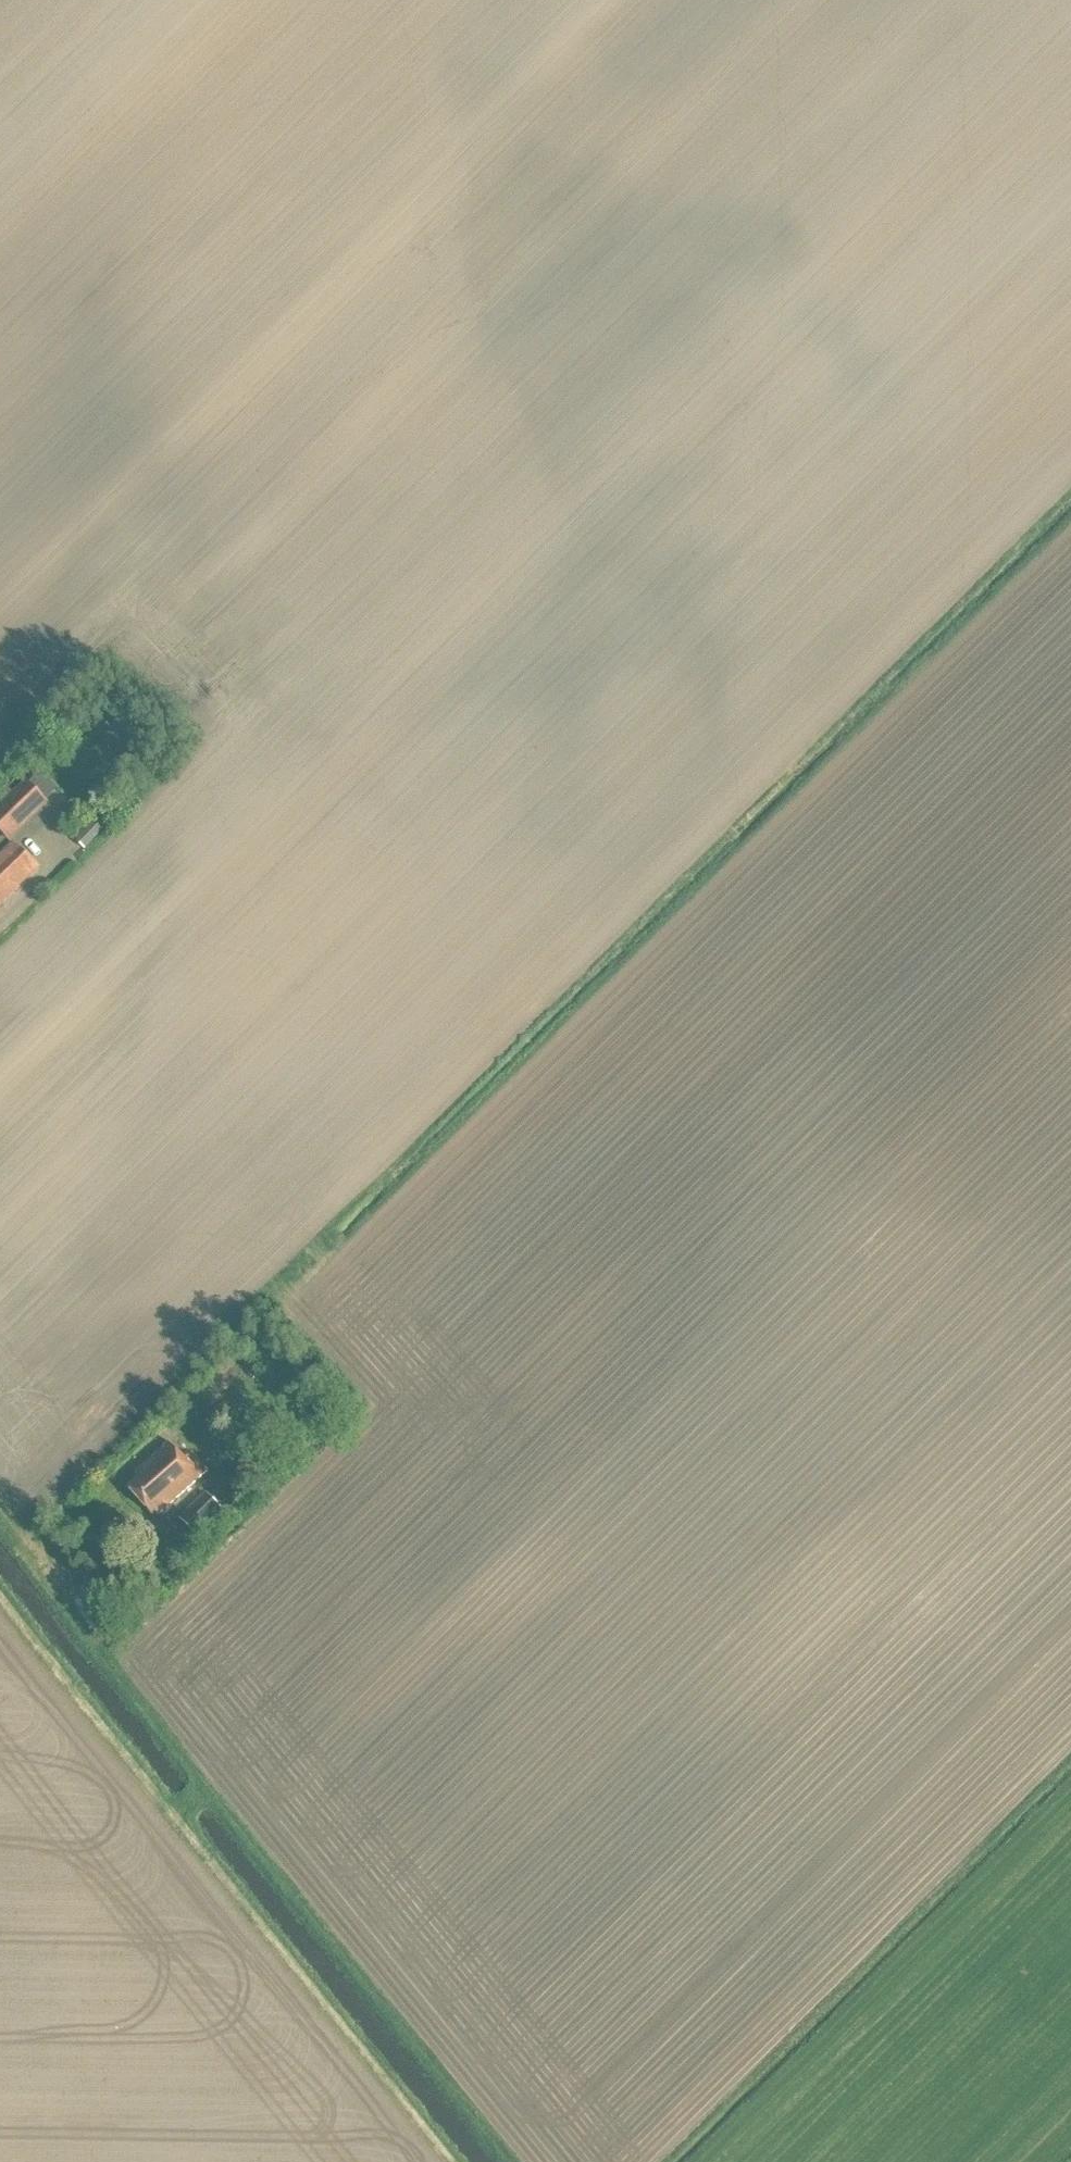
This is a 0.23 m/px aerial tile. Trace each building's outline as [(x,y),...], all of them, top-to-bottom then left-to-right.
[(48,804),(25,781),(0,806),(0,833),(10,842),(48,804)] [(85,851),(103,832),(93,821),(74,841),(85,851)] [(36,866),(15,845),(0,859),(0,900),(36,866)] [(135,1475),(139,1479),(128,1489),(152,1517),(155,1513),(158,1517),(208,1473),(192,1455),(184,1462),(169,1445),(135,1475)] [(207,1495),(180,1521),(195,1537),(222,1511),(207,1495)]
